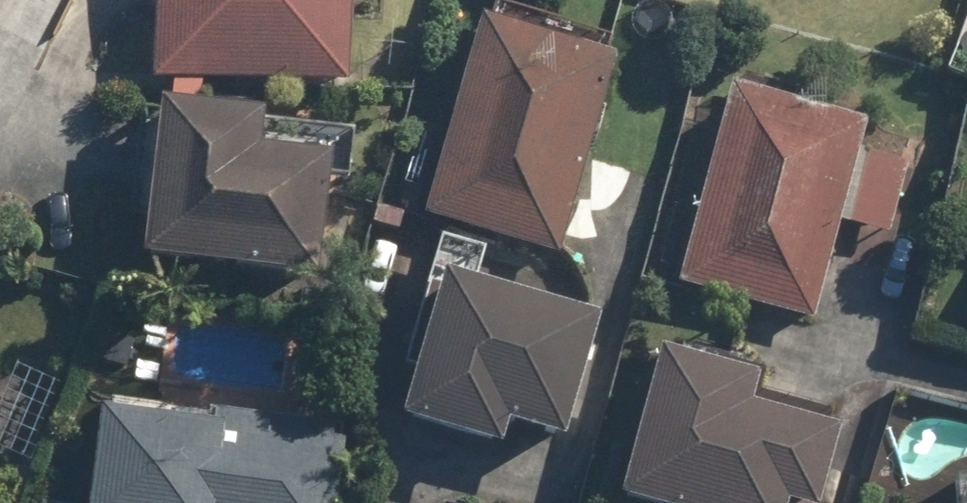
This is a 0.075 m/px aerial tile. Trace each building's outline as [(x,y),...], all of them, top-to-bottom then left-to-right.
[(151,82),(341,86),(343,0),(152,0),(151,82)] [(614,45),(483,8),(423,223),(554,259),(614,45)] [(859,125),(720,93),(675,289),(814,321),(836,225),(886,236),(902,167),(852,156),(859,125)] [(255,129),(256,117),(150,108),(137,263),(316,279),(324,184),(341,185),(345,137),(255,129)] [(595,321),(439,279),(399,427),(494,452),(500,430),(561,447),(595,321)] [(654,354),(611,502),(818,502),(837,437),(743,410),(751,382),(654,354)] [(340,438),(95,411),(85,502),(333,502),(340,438)] [(954,492),(952,502),(966,502),(966,495),(954,492)]
